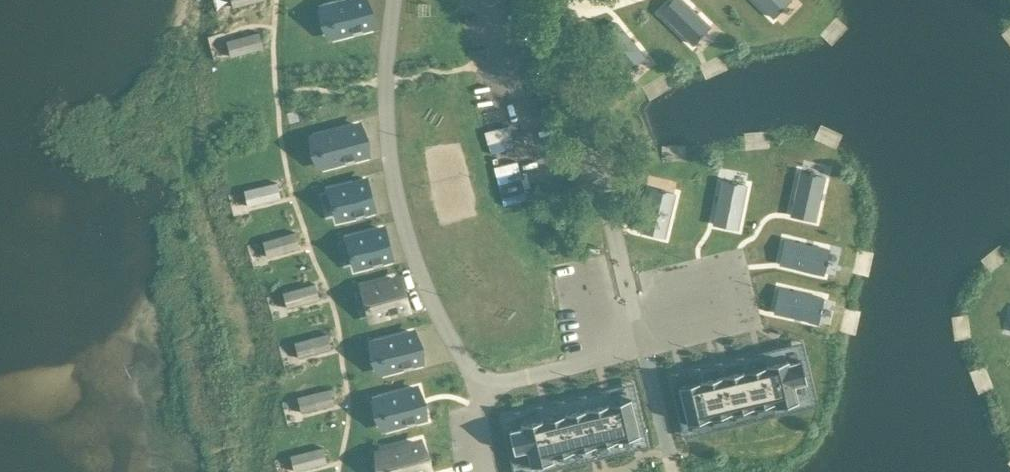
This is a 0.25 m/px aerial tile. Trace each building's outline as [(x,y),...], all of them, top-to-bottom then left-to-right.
[(303,0),(288,0),(289,8),(304,6),(303,0)] [(333,34),(334,34),(350,29),(350,31),(351,31),(351,30),(359,28),(359,29),(360,28),(359,27),(368,25),(370,25),(369,24),(363,0),(352,0),(327,7),(327,6),(325,7),(326,8),(330,21),(328,21),(329,25),(331,24),(333,33),(332,33),(333,34)] [(681,0),(672,0),(659,14),(692,44),(698,37),(700,38),(703,34),(702,33),(709,26),(681,0)] [(775,17),(782,9),(783,11),(786,7),(785,5),(790,0),(757,0),(775,17)] [(644,56),(616,22),(597,38),(625,72),(633,66),(634,67),(638,64),(637,63),(644,56)] [(329,27),(317,29),(323,68),(336,66),(329,27)] [(228,57),(263,48),(259,32),(224,41),(228,57)] [(310,117),(299,120),(308,153),(319,150),(310,117)] [(319,137),(317,137),(318,139),(318,138),(321,151),(320,152),(321,156),(322,155),(325,164),(324,164),(325,165),(326,165),(342,160),(342,162),(343,162),(343,161),(351,159),(351,160),(352,159),(351,158),(360,155),(360,156),(361,156),(361,154),(361,155),(354,129),(354,128),(353,128),(319,137)] [(491,133),(492,152),(512,150),(511,132),(491,133)] [(424,147),(427,170),(448,168),(445,145),(424,147)] [(800,171),(790,214),(815,220),(825,177),(815,174),(816,172),(810,171),(810,173),(800,171)] [(721,180),(712,224),(737,229),(745,185),(736,183),(736,181),(731,180),(731,182),(721,180)] [(365,182),(364,181),(363,181),(363,182),(329,191),(329,190),(328,191),(328,192),(332,205),(330,205),(331,209),(333,209),(335,217),(335,218),(336,218),(352,214),(353,215),(353,214),(361,212),(361,213),(362,213),(361,211),(371,209),(372,209),(372,208),(371,208),(364,182),(365,182)] [(244,207),(279,198),(275,182),(240,192),(244,207)] [(650,188),(640,231),(664,237),(675,194),(665,191),(665,189),(660,188),(660,190),(650,188)] [(527,229),(543,224),(533,191),(517,196),(527,229)] [(382,229),(382,228),(380,228),(381,229),(346,238),(346,237),(345,238),(345,239),(346,239),(349,252),(347,252),(348,256),(350,256),(352,264),(352,266),(353,265),(369,261),(370,262),(370,261),(378,259),(378,260),(379,260),(379,258),(388,256),(389,256),(389,255),(388,255),(381,229),(382,229)] [(262,257),(297,248),(293,232),(258,241),(262,257)] [(829,248),(786,238),(780,262),(823,273),(826,263),(828,263),(829,258),(827,258),(829,248)] [(665,280),(680,280),(680,266),(665,266),(665,280)] [(398,281),(398,279),(397,280),(363,289),(362,289),(361,289),(362,290),(365,303),(364,304),(365,307),(366,307),(369,316),(368,316),(369,317),(370,317),(370,316),(386,312),(386,313),(387,313),(394,311),(395,311),(395,310),(404,307),(404,308),(405,307),(405,306),(398,281)] [(282,308),(317,299),(313,283),(278,292),(282,308)] [(823,298),(780,288),(774,312),(817,322),(820,312),(822,313),(823,308),(821,307),(823,298)] [(283,316),(271,318),(278,358),(290,356),(283,316)] [(377,342),(376,342),(376,343),(380,356),(378,356),(379,360),(381,360),(383,369),(383,370),(384,369),(400,365),(400,366),(401,366),(409,364),(410,364),(409,362),(418,360),(420,360),(419,359),(412,334),(413,333),(412,332),(411,333),(377,342)] [(294,358),(329,349),(325,333),(290,342),(294,358)] [(788,358),(770,363),(780,405),(798,400),(794,384),(806,381),(801,358),(789,360),(788,358)] [(780,405),(770,363),(748,368),(757,405),(773,401),(775,406),(780,405)] [(757,405),(748,368),(726,373),(735,410),(757,405)] [(735,410),(726,373),(704,378),(713,416),(735,410)] [(713,416),(704,378),(677,385),(686,422),(713,416)] [(380,398),(379,398),(379,399),(383,412),(381,412),(382,416),(384,416),(386,425),(386,426),(387,426),(387,425),(403,421),(403,422),(404,422),(412,420),(413,420),(412,418),(421,416),(423,416),(422,415),(415,390),(416,389),(415,388),(414,389),(380,398)] [(297,414),(332,405),(328,389),(293,399),(297,414)] [(608,402),(617,439),(639,434),(630,396),(608,402)] [(359,418),(381,417),(380,402),(359,403),(359,418)] [(595,444),(617,439),(608,402),(586,407),(595,444)] [(574,449),(595,444),(586,407),(565,412),(574,449)] [(543,417),(552,455),(574,449),(565,412),(543,417)] [(520,423),(521,425),(509,428),(515,452),(527,449),(531,465),(553,459),(552,455),(543,417),(520,423)] [(284,447),(283,434),(267,436),(269,449),(284,447)] [(424,470),(424,471),(426,471),(425,469),(425,470),(418,444),(419,444),(418,443),(417,443),(383,452),(382,452),(382,454),(382,453),(386,466),(384,467),(385,471),(387,470),(387,471),(419,471),(424,470)] [(325,463),(321,448),(286,457),(290,471),(291,471),(325,463)]
